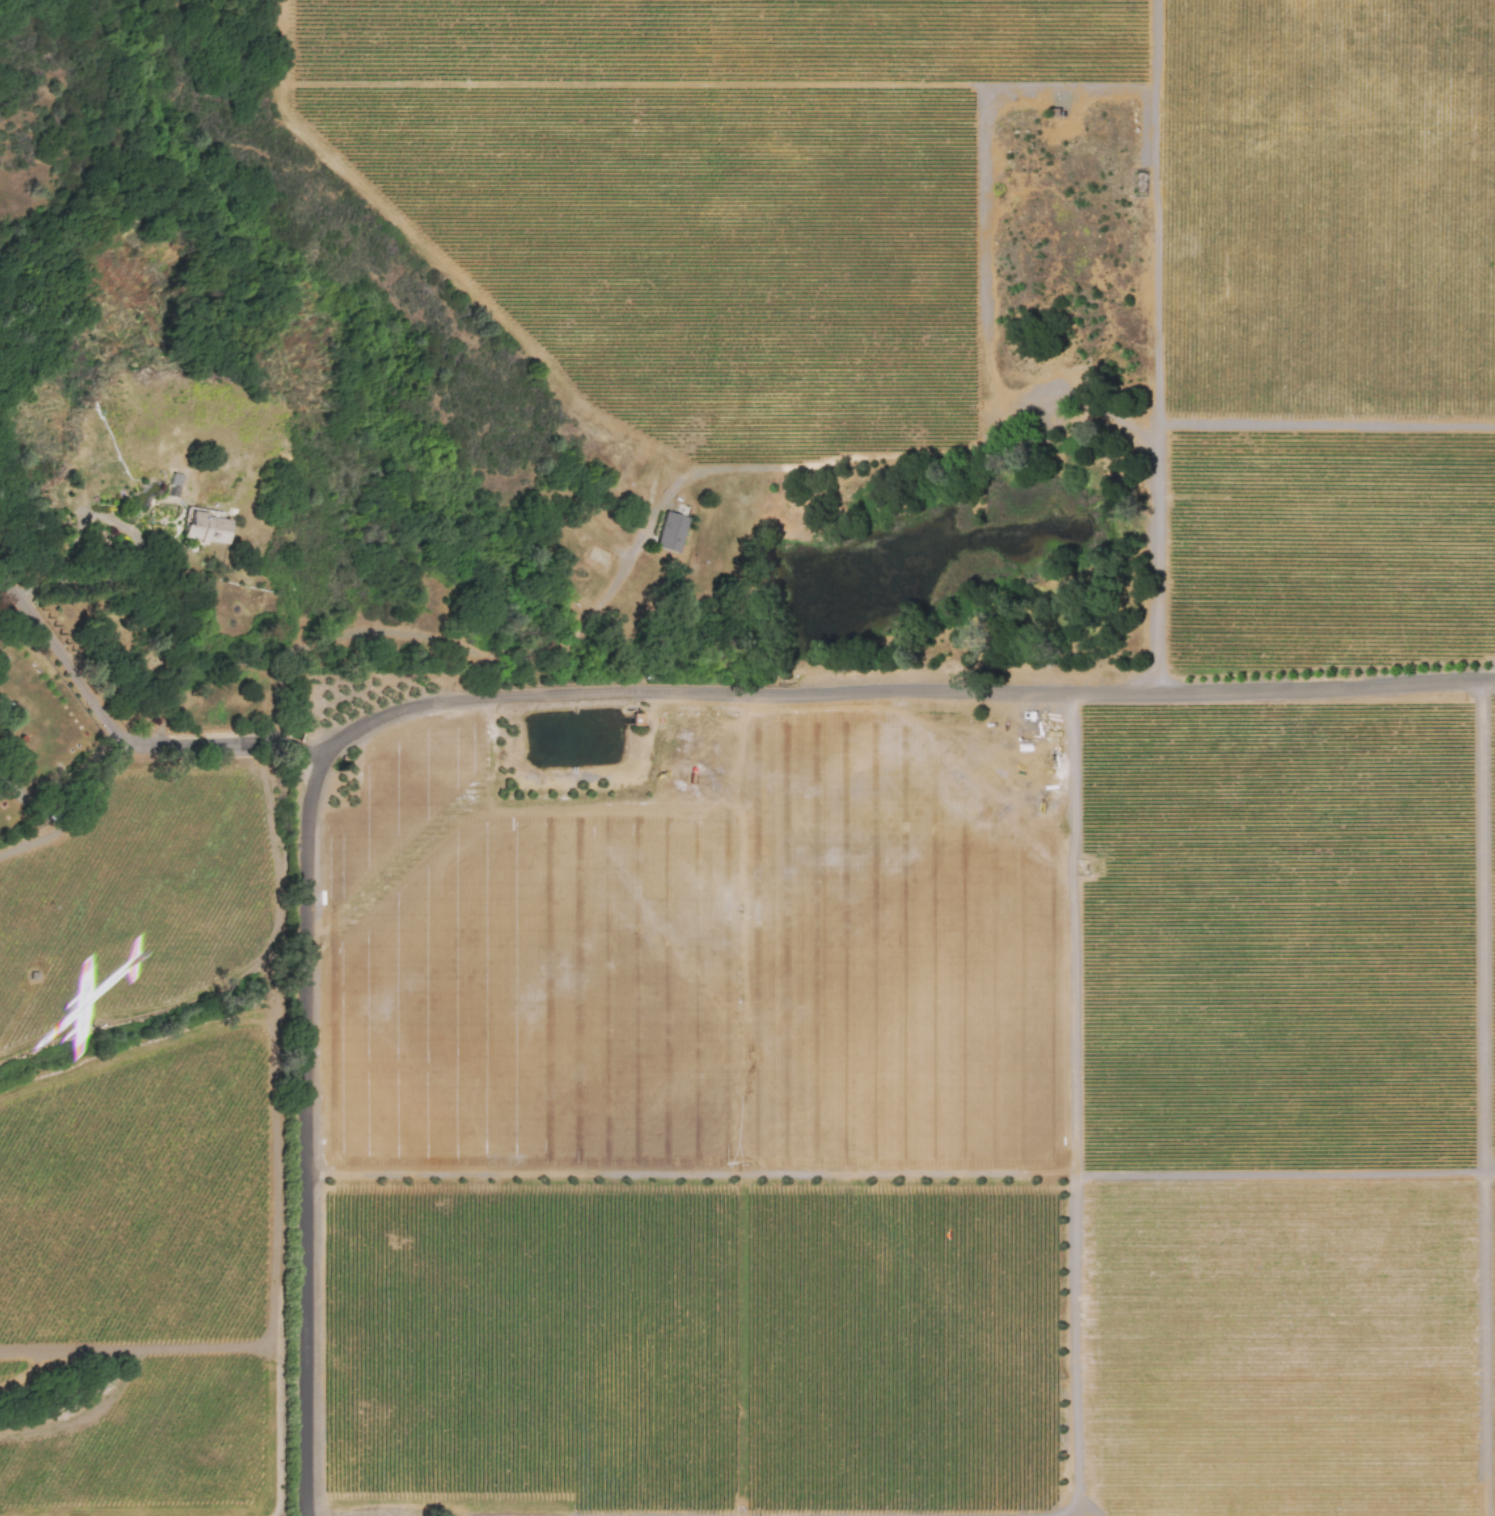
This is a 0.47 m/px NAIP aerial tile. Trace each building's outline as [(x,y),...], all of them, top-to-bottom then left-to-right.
[(654,548),(675,554),(687,518),(665,512),(654,548)] [(225,545),(229,519),(186,513),(182,540),(203,543),(203,542),(225,545)]
